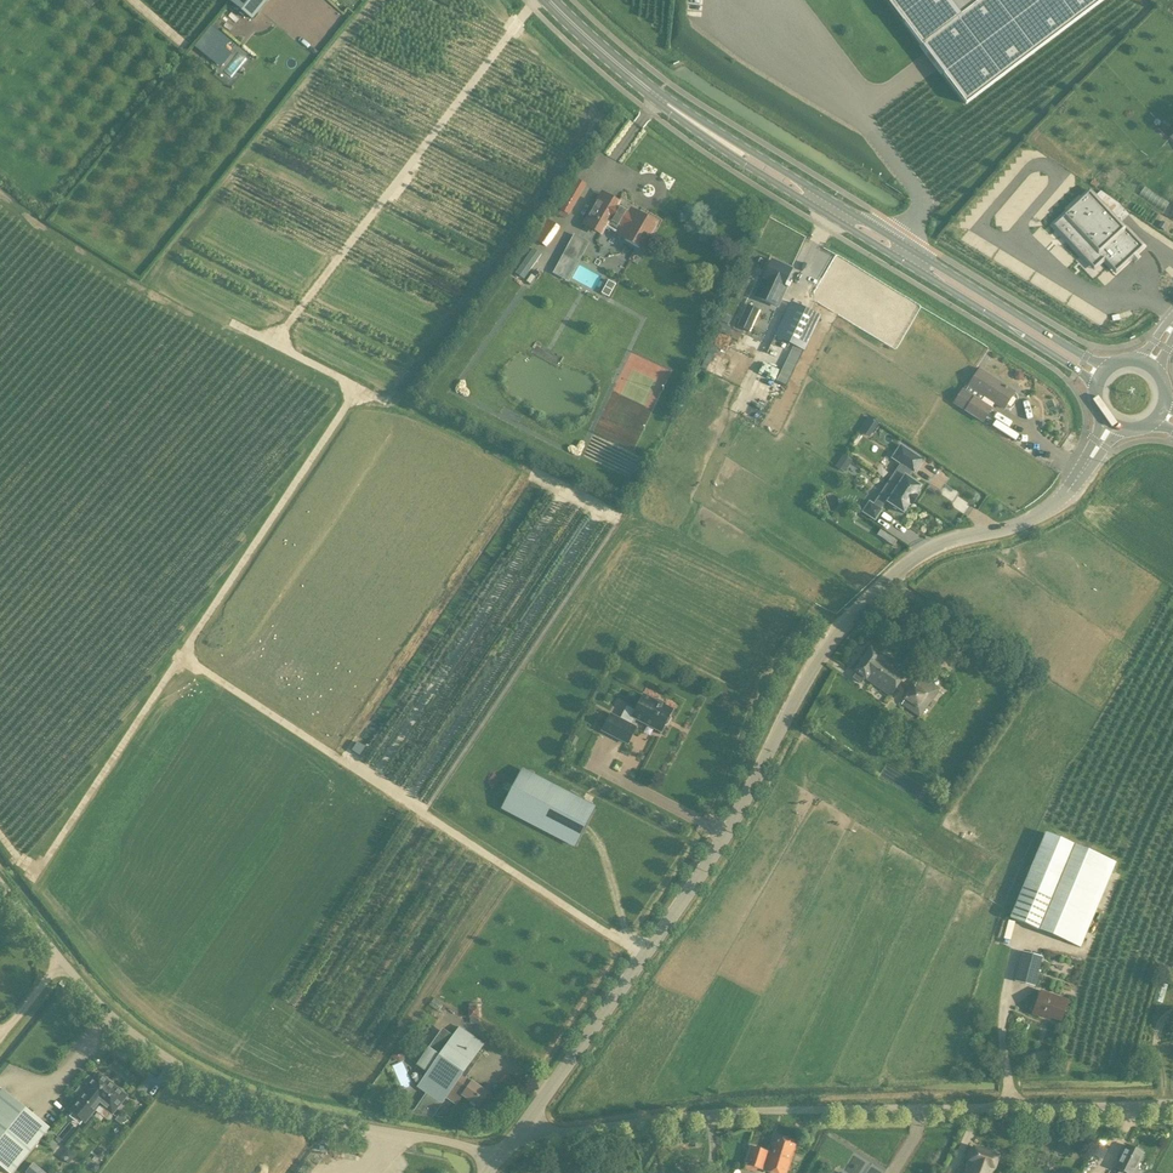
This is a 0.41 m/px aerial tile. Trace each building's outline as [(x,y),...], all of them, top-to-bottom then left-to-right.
[(967,101),(1101,0),(890,0),(967,101)] [(214,62),(231,41),(220,32),(203,54),(214,62)] [(575,175),(557,206),(568,213),(587,182),(575,175)] [(1161,208),(1166,200),(1146,188),(1141,196),(1161,208)] [(635,219),(615,207),(617,204),(601,195),(585,223),(600,232),(604,225),(619,234),(642,247),(655,225),(637,215),(635,219)] [(1144,246),(1131,233),(1131,234),(1125,227),(1124,228),(1111,213),(1104,220),(1103,220),(1084,238),(1075,246),(1089,262),(1099,253),(1100,251),(1107,258),(1108,257),(1113,263),(1115,262),(1120,268),(1131,259),(1134,262),(1139,258),(1135,254),(1144,246)] [(561,226),(548,217),(534,237),(546,246),(561,226)] [(1158,227),(1164,230),(1167,225),(1162,221),(1158,227)] [(554,273),(567,280),(588,241),(575,234),(554,273)] [(542,252),(534,247),(516,272),(524,278),(542,252)] [(787,289),(784,287),(792,270),(771,260),(755,296),(779,305),(787,289)] [(821,316),(791,302),(776,335),(805,348),(821,316)] [(742,315),(737,326),(749,332),(754,321),(742,315)] [(713,344),(703,367),(716,373),(725,349),(713,344)] [(993,408),(981,401),(984,396),(1005,410),(1016,393),(979,369),(977,368),(953,404),(964,411),(983,424),(993,408)] [(878,421),(869,415),(859,430),(868,437),(878,421)] [(1030,435),(1006,420),(999,431),(1023,447),(1030,435)] [(899,491),(915,501),(918,497),(916,495),(922,487),(909,479),(913,473),(914,474),(923,461),(917,457),(901,446),(892,459),(901,465),(889,484),(899,491)] [(843,455),(835,466),(845,472),(852,461),(843,455)] [(911,508),(915,501),(899,491),(889,484),(874,505),(870,502),(863,513),(875,521),(883,510),(882,510),(886,504),(903,515),(909,506),(911,508)] [(861,684),(865,679),(890,697),(906,673),(871,648),(854,671),(856,673),(852,678),(861,684)] [(913,687),(900,705),(918,718),(931,700),(913,687)] [(628,743),(636,728),(631,725),(634,718),(661,731),(664,726),(667,725),(670,719),(669,715),(672,710),(644,695),(635,711),(627,707),(620,720),(611,715),(603,730),(628,743)] [(365,748),(357,743),(351,752),(359,757),(365,748)] [(502,807),(575,844),(593,808),(521,770),(502,807)] [(1116,862),(1045,833),(1009,918),(1080,948),(1116,862)] [(1042,957),(1023,952),(1015,981),(1034,986),(1042,957)] [(1160,982),(1155,999),(1164,1002),(1169,984),(1160,982)] [(1060,1021),(1067,1001),(1041,992),(1033,1014),(1042,1018),(1043,1015),(1060,1021)] [(481,1017),(481,1006),(471,1006),(471,1017),(481,1017)] [(459,1026),(417,1087),(442,1105),(446,1098),(457,1105),(463,1097),(478,1107),(488,1093),(463,1075),(484,1044),(459,1026)] [(171,1075),(163,1070),(159,1076),(166,1081),(171,1075)] [(98,1072),(82,1092),(84,1094),(69,1111),(84,1123),(100,1105),(112,1115),(127,1097),(98,1072)] [(150,1093),(159,1082),(152,1077),(144,1088),(150,1093)] [(10,1172),(15,1172),(51,1128),(4,1090),(0,1095),(0,1165),(10,1172)] [(126,1119),(120,1115),(115,1120),(121,1125),(126,1119)] [(751,1147),(745,1165),(771,1172),(786,1172),(796,1141),(776,1135),(770,1153),(751,1147)] [(1136,1169),(1143,1154),(1126,1145),(1115,1168),(1125,1172),(1142,1172),(1143,1172),(1136,1169)] [(664,1146),(661,1151),(667,1154),(670,1149),(664,1146)] [(999,1156),(974,1147),(965,1172),(993,1172),(999,1156)] [(67,1149),(61,1157),(69,1164),(76,1156),(67,1149)]
